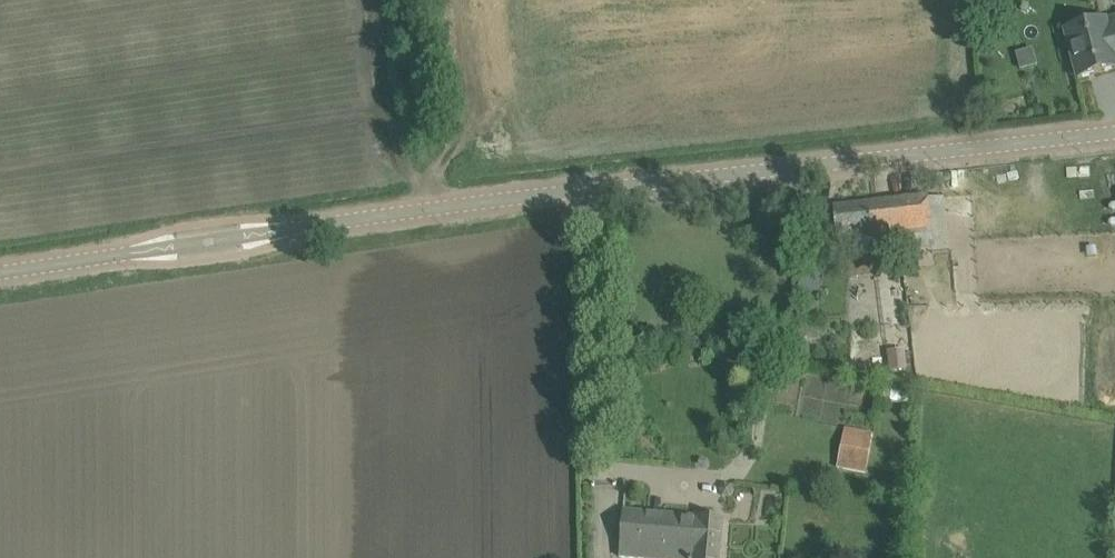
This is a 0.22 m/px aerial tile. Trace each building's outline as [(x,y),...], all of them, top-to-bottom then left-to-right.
[(1066,31),(1079,79),(1114,69),(1114,17),(1066,31)] [(1019,51),(1021,67),(1035,65),(1033,49),(1019,51)] [(944,175),(933,176),(934,187),(945,186),(944,175)] [(834,207),(838,241),(874,237),(876,253),(899,250),(897,233),(932,229),(929,196),(834,207)] [(906,355),(889,357),(891,373),(908,370),(906,355)] [(861,472),(869,434),(847,429),(839,467),(861,472)] [(620,554),(666,557),(721,557),(724,520),(680,516),(680,519),(666,518),(666,516),(623,512),(620,554)]
